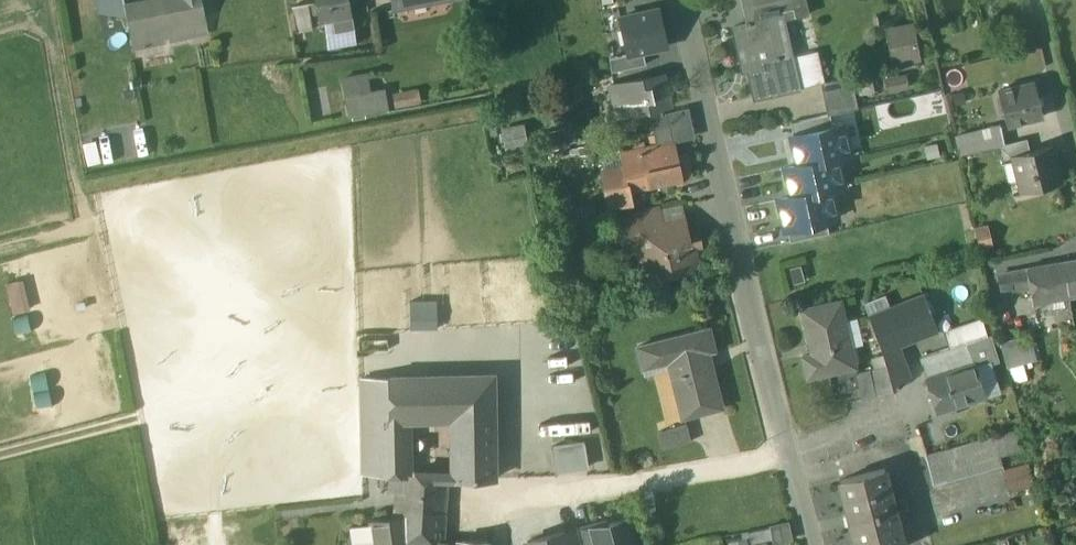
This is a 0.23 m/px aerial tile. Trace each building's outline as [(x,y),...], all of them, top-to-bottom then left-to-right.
[(124,6),(130,38),(154,33),(167,30),(206,22),(202,0),(155,0),(124,6)] [(319,19),(332,17),(352,14),(349,0),(315,0),(319,19)] [(747,24),(733,28),(741,63),(746,61),(754,98),(797,88),(781,19),(805,13),(802,0),(742,0),(747,24)] [(308,4),(292,7),(297,33),(313,30),(308,4)] [(660,12),(620,19),(627,55),(641,52),(666,47),(660,12)] [(352,14),(332,17),(334,31),(354,27),(352,14)] [(206,22),(167,30),(170,41),(208,33),(206,22)] [(334,31),(327,32),(329,47),(357,43),(354,27),(334,31)] [(895,67),(920,61),(912,27),(887,32),(895,67)] [(1032,32),(1016,37),(1019,49),(1036,45),(1032,32)] [(154,33),(130,38),(131,48),(156,43),(154,33)] [(644,64),(641,52),(627,55),(609,58),(612,70),(644,64)] [(367,75),(344,79),(347,96),(371,92),(367,75)] [(663,75),(611,86),(615,106),(626,104),(628,114),(669,105),(663,75)] [(888,75),(888,88),(909,88),(909,75),(888,75)] [(850,77),(823,83),(830,114),(858,108),(850,77)] [(1034,83),(999,91),(1007,125),(1043,117),(1034,83)] [(371,92),(347,96),(351,116),(386,109),(383,90),(371,92)] [(667,112),(651,117),(653,129),(670,126),(667,112)] [(830,114),(791,123),(794,136),(832,127),(830,114)] [(504,126),(509,149),(531,144),(526,122),(504,126)] [(794,136),(792,136),(798,165),(798,166),(837,157),(837,158),(850,155),(843,125),(832,127),(794,136)] [(670,126),(653,129),(657,145),(621,153),(623,164),(626,175),(628,174),(646,170),(650,186),(682,178),(678,161),(670,126)] [(999,126),(955,138),(958,155),(1000,145),(1004,143),(999,126)] [(1004,143),(1000,145),(1004,160),(1016,157),(1015,154),(1030,151),(1027,138),(1004,143)] [(1030,151),(1015,154),(1016,157),(1025,191),(1059,183),(1049,146),(1030,151)] [(837,157),(798,166),(798,165),(785,168),(791,196),(791,197),(830,189),(831,189),(843,187),(837,158),(837,157)] [(689,158),(678,161),(682,178),(693,176),(689,158)] [(623,164),(607,167),(611,185),(629,180),(628,174),(626,175),(623,164)] [(646,170),(628,174),(629,180),(611,185),(616,206),(633,203),(630,190),(650,186),(646,170)] [(830,189),(791,197),(791,196),(778,199),(785,230),(826,221),(837,218),(831,189),(830,189)] [(660,210),(621,219),(626,241),(640,237),(639,231),(664,226),(660,210)] [(664,226),(639,231),(640,237),(648,273),(663,270),(664,274),(696,267),(691,248),(696,247),(690,220),(664,226)] [(826,221),(787,229),(790,242),(829,233),(826,221)] [(1062,262),(1067,294),(1075,292),(1075,259),(1062,262)] [(1062,262),(1027,267),(1027,269),(1030,285),(1033,300),(1067,294),(1062,262)] [(1027,269),(993,276),(1005,326),(1016,322),(1008,288),(1030,285),(1027,269)] [(924,296),(868,316),(883,356),(886,366),(893,392),(895,391),(910,377),(898,347),(938,332),(924,296)] [(437,301),(412,302),(413,332),(438,331),(437,301)] [(839,302),(802,310),(812,354),(802,356),(807,378),(854,367),(839,302)] [(709,329),(637,346),(643,367),(668,361),(682,417),(722,407),(708,352),(714,350),(709,329)] [(987,335),(965,342),(972,362),(984,396),(983,396),(989,419),(1010,413),(1004,390),(987,335)] [(1003,343),(1009,366),(1037,359),(1031,335),(1003,343)] [(965,342),(919,358),(922,363),(927,378),(972,362),(965,342)] [(927,378),(926,378),(932,396),(936,410),(953,405),(983,396),(984,396),(972,362),(927,378)] [(886,366),(855,373),(861,400),(893,392),(886,366)] [(492,376),(388,378),(385,420),(407,419),(449,418),(453,418),(493,418),(492,376)] [(388,378),(361,379),(363,472),(381,474),(390,475),(398,476),(398,474),(408,474),(407,419),(385,420),(388,378)] [(933,420),(939,418),(936,410),(932,396),(926,398),(933,420)] [(953,405),(936,410),(939,418),(956,413),(953,405)] [(1010,413),(989,419),(994,437),(996,437),(1000,457),(1019,452),(1010,413)] [(493,418),(453,418),(453,461),(454,461),(454,477),(474,477),(474,479),(494,479),(493,418)] [(686,424),(657,431),(661,448),(691,441),(686,424)] [(994,437),(926,456),(934,486),(1003,467),(1000,457),(996,437),(994,437)] [(583,441),(551,446),(555,471),(587,466),(583,441)] [(1011,489),(1033,484),(1028,462),(1006,468),(1011,489)] [(885,469),(838,480),(846,513),(849,526),(850,526),(855,544),(904,544),(885,469)] [(408,474),(398,474),(398,476),(397,492),(395,508),(445,512),(446,511),(448,477),(408,474)] [(398,476),(390,475),(389,491),(397,492),(398,476)] [(445,512),(395,508),(395,520),(372,521),(375,539),(408,541),(443,542),(446,511),(445,512)] [(591,528),(591,530),(595,544),(638,544),(637,539),(632,540),(627,519),(591,528)] [(772,527),(748,532),(751,544),(774,539),(772,527)] [(578,533),(580,539),(582,544),(595,544),(591,530),(578,533)] [(567,542),(564,531),(526,541),(527,544),(568,544),(567,542)]
